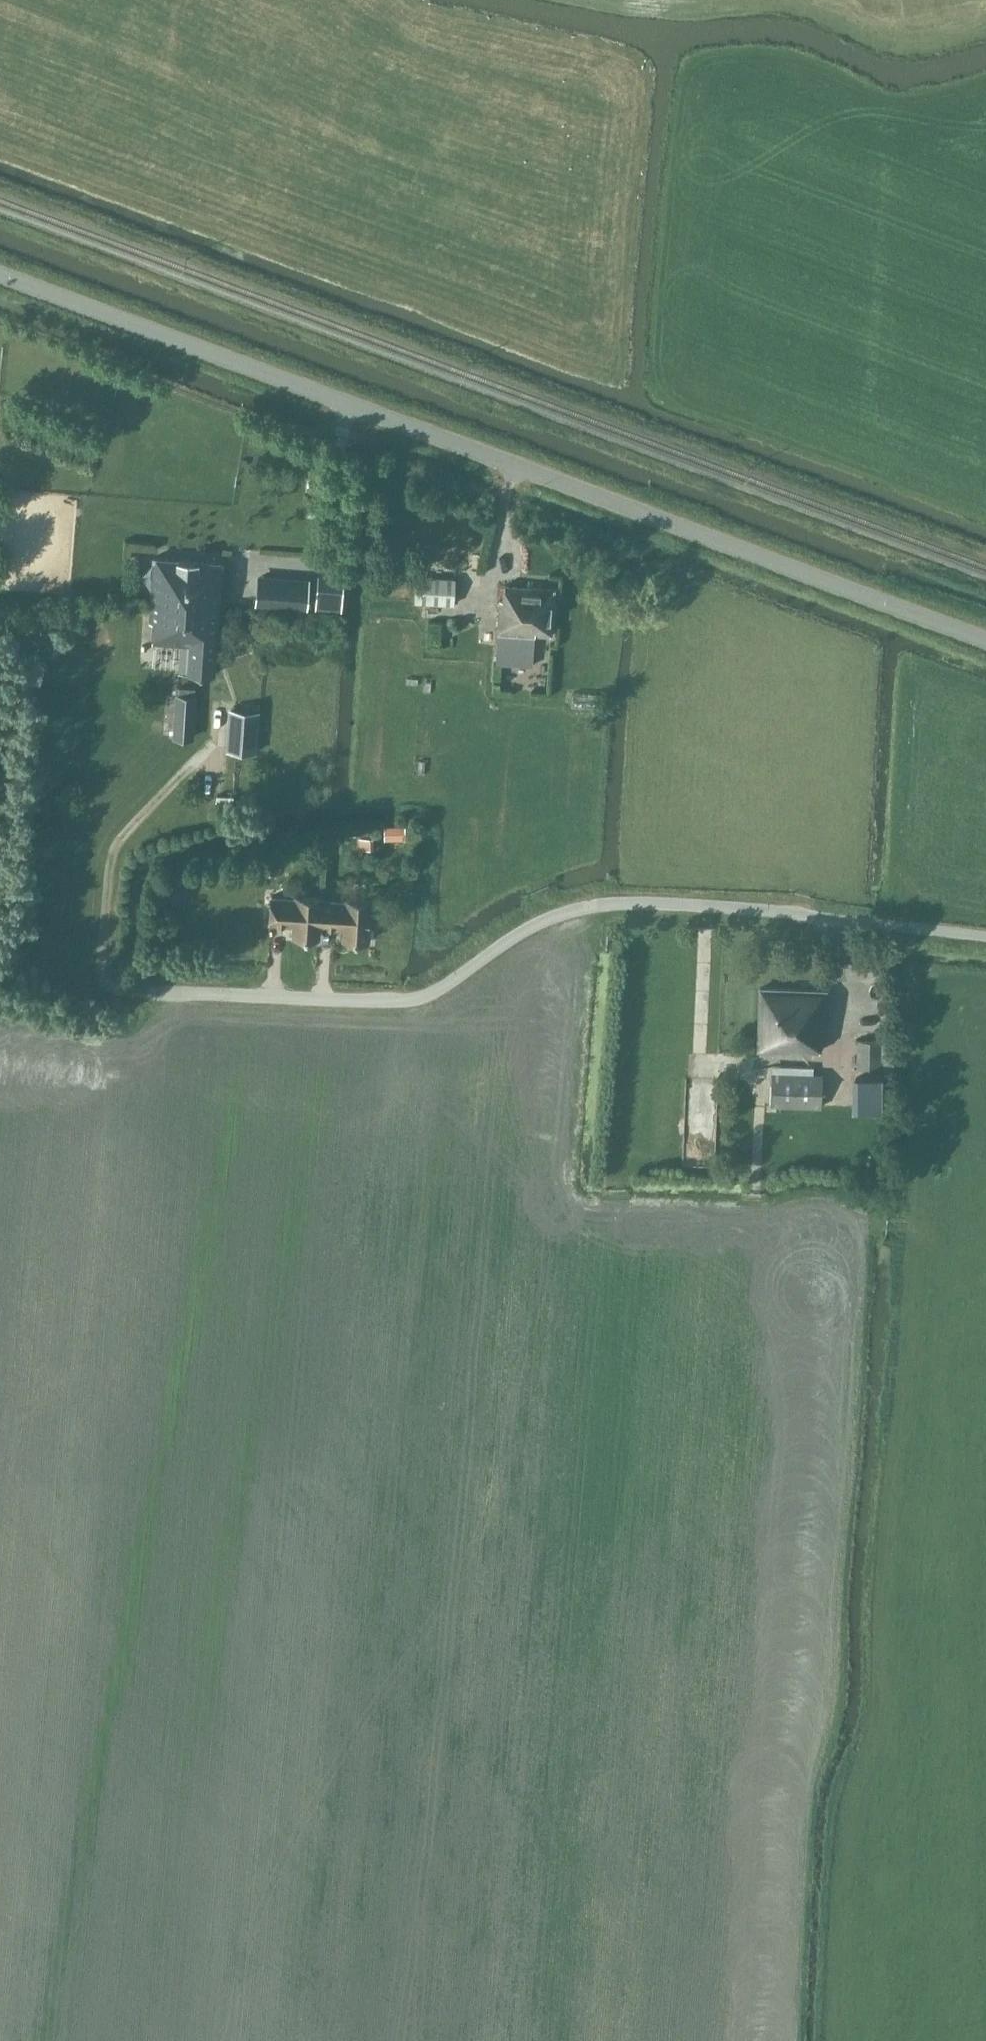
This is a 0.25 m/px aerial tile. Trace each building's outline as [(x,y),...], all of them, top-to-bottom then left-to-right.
[(215,675),(220,604),(223,564),(223,562),(154,557),(154,559),(154,560),(150,621),(154,621),(153,641),(190,644),(188,672),(180,671),(180,672),(215,675)] [(417,575),(415,602),(455,604),(457,577),(417,575)] [(321,576),(319,607),(344,609),(347,578),(321,576)] [(307,607),(309,583),(259,579),(257,603),(307,607)] [(553,635),(556,589),(507,586),(506,599),(502,599),(498,664),(534,666),(536,634),(553,635)] [(591,683),(570,684),(570,706),(591,705),(591,683)] [(229,750),(257,752),(260,711),(232,709),(229,750)] [(213,806),(231,807),(232,792),(213,791),(213,806)] [(405,823),(397,823),(397,839),(405,839),(405,823)] [(357,847),(372,847),(372,833),(357,833),(357,847)] [(294,924),(293,936),(319,937),(320,925),(319,925),(321,899),(322,897),(296,896),(295,898),(271,896),(270,922),(294,924)] [(319,925),(320,925),(344,927),(343,939),(369,940),(372,900),(346,899),(345,901),(321,899),(319,925)] [(760,1047),(816,1049),(821,1049),(822,1033),(826,1034),(828,991),(762,988),(760,1047)] [(859,1040),(858,1073),(881,1073),(893,1074),(894,1074),(895,1040),(859,1040)] [(821,1074),(773,1073),(772,1104),(821,1105),(821,1074)] [(881,1073),(881,1109),(893,1109),(893,1074),(881,1073)] [(711,1127),(713,1080),(687,1079),(685,1152),(705,1153),(705,1127),(711,1127)]
